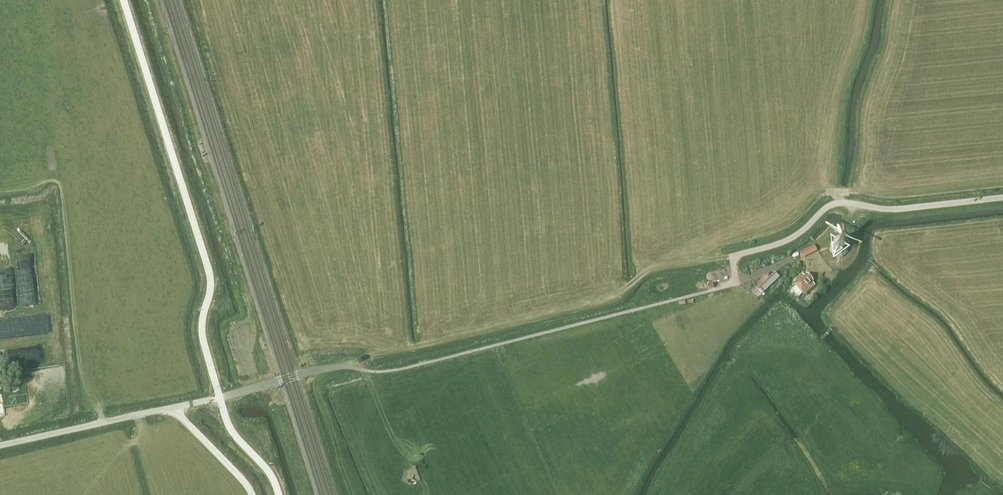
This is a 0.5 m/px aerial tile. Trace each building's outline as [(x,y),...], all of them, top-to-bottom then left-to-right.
[(34,233),(18,234),(24,307),(42,306),(37,247),(25,248),(25,246),(30,245),(29,237),(34,237),(34,233)] [(842,240),(836,240),(831,245),(830,251),(835,256),(841,256),(846,252),(847,245),(842,240)] [(800,252),(802,257),(817,250),(815,244),(800,252)] [(762,294),(779,277),(774,273),(757,289),(762,294)] [(804,277),(802,274),(792,283),(795,286),(791,290),(799,298),(803,294),(804,295),(814,285),(812,283),(813,282),(806,275),(804,277)] [(33,333),(55,330),(52,311),(31,313),(33,333)]
